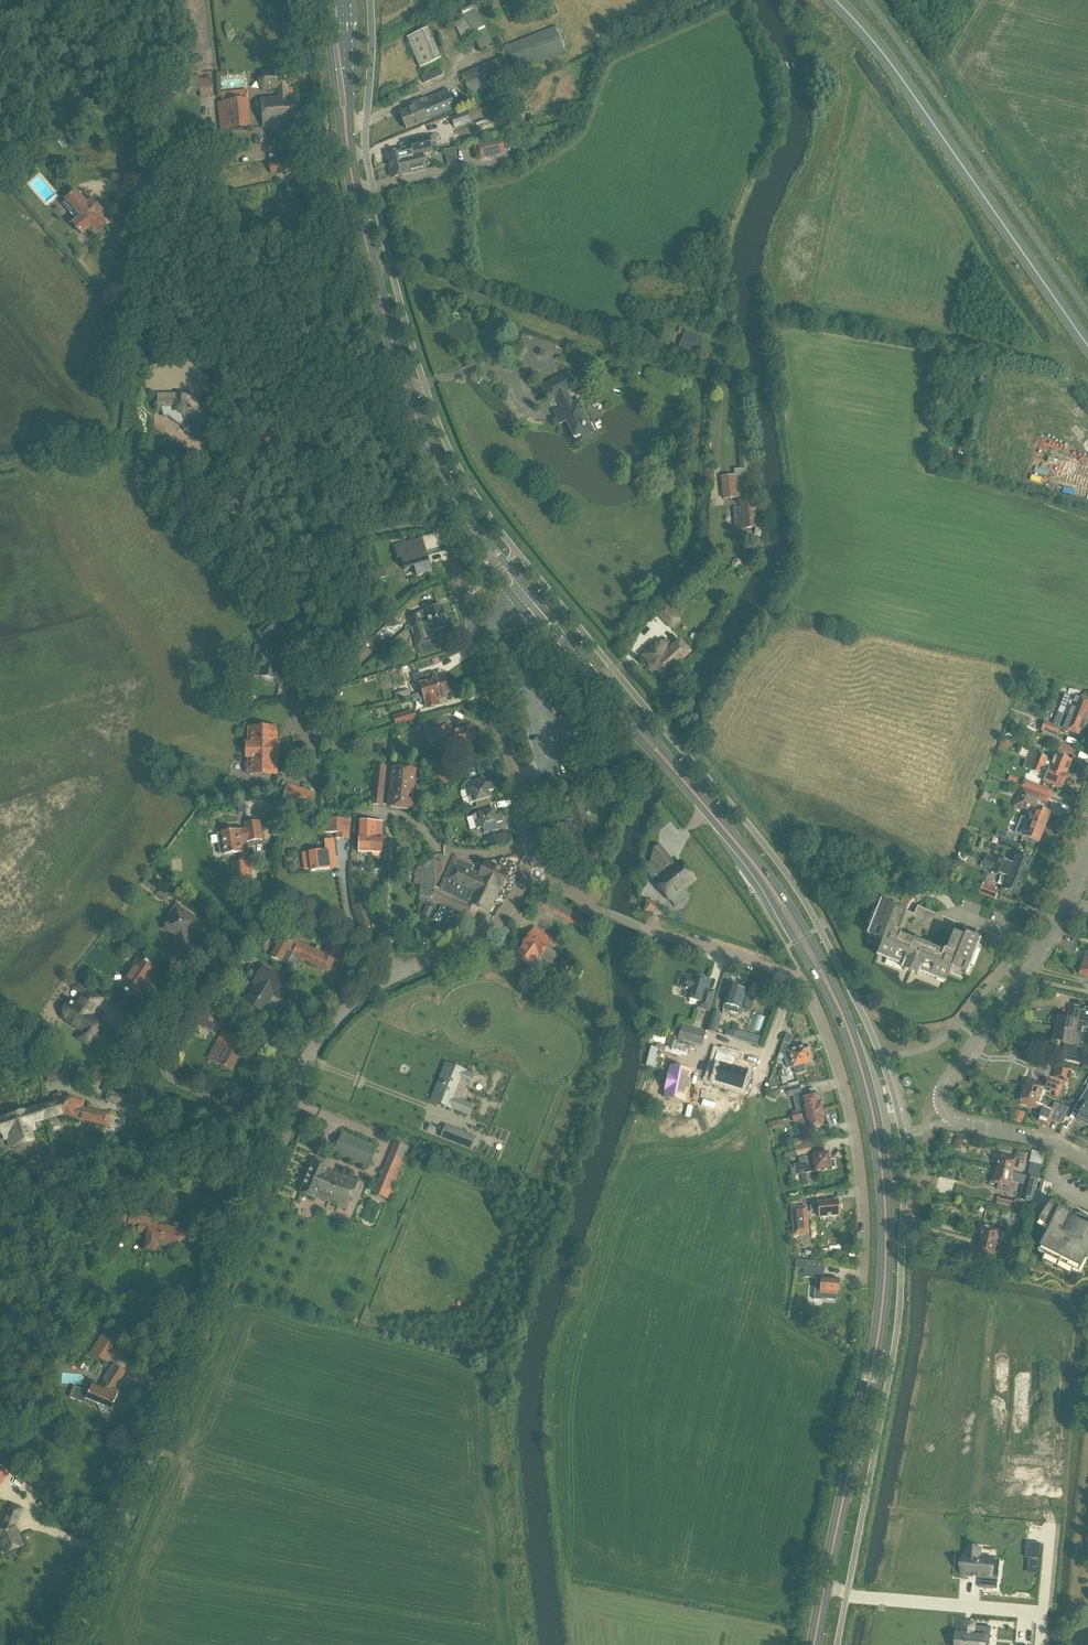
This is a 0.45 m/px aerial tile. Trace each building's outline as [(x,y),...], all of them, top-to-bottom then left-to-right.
[(476,39),(475,40),(480,50),(494,44),(476,10),(474,5),(461,11),(464,19),(465,18),(476,39)] [(519,70),(565,52),(554,27),(506,46),(516,71),(519,70)] [(441,59),(428,29),(407,38),(420,68),(441,59)] [(505,56),(462,75),(471,96),(514,77),(505,56)] [(440,69),(422,77),(425,84),(444,76),(440,69)] [(300,124),(298,96),(287,97),(286,87),(287,87),(290,82),(289,74),(286,70),(263,72),(261,77),(261,84),(265,89),(281,88),(281,97),(263,99),(265,127),(300,124)] [(204,79),(206,97),(213,97),(212,78),(204,79)] [(400,113),(407,130),(428,121),(427,121),(455,109),(447,90),(426,99),(426,98),(419,101),(411,104),(411,105),(414,103),(415,107),(400,113)] [(218,102),(221,132),(251,129),(248,99),(218,102)] [(468,111),(450,117),(454,127),(472,120),(468,111)] [(392,153),(386,155),(388,164),(406,160),(405,159),(410,158),(423,155),(432,153),(429,137),(410,141),(411,146),(407,147),(389,151),(390,151),(391,151),(392,153)] [(504,154),(500,138),(477,143),(481,159),(504,154)] [(409,173),(426,169),(423,155),(410,158),(405,159),(406,160),(388,164),(386,165),(387,169),(389,168),(391,177),(409,173)] [(268,163),(271,174),(293,169),(291,163),(289,164),(288,158),(268,163)] [(308,198),(306,182),(287,185),(289,201),(308,198)] [(65,201),(79,217),(77,218),(71,224),(82,236),(92,228),(96,232),(105,225),(96,215),(101,211),(93,201),(88,205),(76,191),(65,201)] [(270,206),(274,228),(285,226),(281,204),(270,206)] [(253,227),(254,232),(272,229),(271,223),(253,227)] [(680,346),(694,351),(699,338),(685,333),(680,346)] [(580,352),(577,360),(588,364),(591,357),(580,352)] [(542,387),(549,401),(556,397),(562,409),(555,413),(560,424),(566,421),(575,439),(582,436),(583,439),(593,434),(578,401),(572,404),(567,393),(575,388),(568,374),(542,387)] [(156,411),(162,411),(164,416),(169,416),(171,418),(178,423),(180,424),(185,427),(185,430),(190,434),(197,438),(204,433),(203,421),(201,420),(198,411),(199,410),(191,397),(189,397),(187,398),(180,397),(179,394),(176,394),(176,395),(156,395),(153,403),(156,411)] [(738,442),(740,471),(735,471),(736,476),(721,477),(723,499),(738,498),(748,497),(746,476),(750,476),(750,470),(748,442),(738,442)] [(740,500),(740,507),(733,508),(735,530),(752,529),(758,528),(756,508),(755,499),(752,499),(740,500)] [(740,534),(736,538),(740,542),(744,538),(740,534)] [(395,547),(394,547),(394,548),(395,552),(397,559),(400,559),(404,571),(413,568),(416,577),(431,572),(428,564),(425,551),(424,551),(423,547),(416,549),(414,542),(411,542),(409,543),(403,545),(401,545),(395,547)] [(732,561),(731,563),(731,565),(732,566),(733,568),(734,569),(736,569),(738,569),(740,568),(740,567),(741,566),(741,565),(741,564),(741,563),(741,561),(740,560),(738,559),(736,559),(734,559),(733,560),(732,561)] [(376,571),(378,579),(387,577),(385,568),(376,571)] [(408,617),(410,626),(409,626),(409,627),(410,626),(444,617),(441,606),(419,612),(419,613),(408,617)] [(417,648),(420,648),(422,656),(439,651),(436,643),(434,635),(433,636),(432,632),(447,628),(444,617),(410,626),(417,648)] [(366,646),(368,648),(370,647),(373,650),(391,634),(392,636),(402,627),(395,618),(372,639),(373,640),(366,646)] [(254,631),(263,641),(276,630),(268,620),(254,631)] [(394,648),(399,644),(394,639),(390,644),(394,648)] [(653,647),(644,656),(644,657),(645,656),(645,655),(646,654),(652,660),(649,663),(649,667),(650,667),(652,670),(653,670),(656,671),(657,671),(661,675),(665,675),(674,667),(673,667),(689,653),(679,642),(673,647),(666,640),(662,643),(661,642),(657,646),(654,648),(653,647)] [(255,646),(251,674),(275,679),(275,676),(277,676),(277,673),(276,672),(277,666),(278,667),(279,660),(278,660),(280,651),(255,646)] [(344,672),(337,679),(340,682),(342,684),(349,678),(357,670),(352,665),(357,660),(355,658),(342,670),(344,672)] [(414,676),(415,681),(419,680),(423,693),(434,690),(434,688),(443,685),(445,685),(443,678),(442,675),(436,677),(435,675),(423,678),(422,674),(414,676)] [(307,675),(294,682),(300,694),(313,687),(307,675)] [(434,688),(434,690),(423,693),(412,696),(412,697),(410,697),(411,701),(414,701),(419,699),(420,703),(425,701),(427,707),(436,705),(435,701),(446,698),(443,685),(434,688)] [(398,693),(399,699),(410,696),(409,691),(398,693)] [(1067,696),(1065,695),(1058,713),(1069,717),(1085,723),(1086,721),(1087,722),(1087,719),(1087,717),(1087,716),(1087,715),(1087,714),(1087,712),(1087,701),(1076,697),(1078,693),(1069,691),(1067,696)] [(1084,724),(1085,723),(1069,717),(1058,713),(1053,726),(1060,728),(1064,729),(1063,732),(1070,734),(1070,733),(1079,736),(1081,732),(1082,732),(1083,730),(1084,730),(1086,725),(1084,724)] [(411,714),(399,718),(401,724),(413,721),(411,714)] [(426,730),(423,731),(428,751),(432,752),(453,746),(454,744),(461,746),(471,744),(474,739),(472,733),(469,730),(468,727),(450,732),(448,724),(433,728),(432,723),(437,721),(436,716),(423,720),(426,730)] [(1053,726),(1044,722),(1041,730),(1050,734),(1048,738),(1055,741),(1060,728),(1053,726)] [(277,729),(271,729),(271,727),(255,726),(255,729),(249,729),(249,743),(247,743),(247,756),(249,756),(249,771),(255,771),(255,773),(271,773),(271,771),(277,771),(277,756),(279,756),(279,744),(277,743),(277,729)] [(1001,738),(999,743),(1000,744),(999,748),(1008,751),(1011,743),(1001,738)] [(1074,751),(1059,745),(1057,750),(1072,756),(1074,751)] [(1017,755),(1016,755),(1034,762),(1043,766),(1049,768),(1065,774),(1070,761),(1055,755),(1052,761),(1046,759),(1046,757),(1029,751),(1026,759),(1017,755)] [(1031,771),(1039,774),(1040,772),(1047,774),(1044,781),(1060,787),(1065,774),(1049,768),(1043,766),(1034,762),(1031,771)] [(384,767),(376,766),(371,805),(380,806),(384,767)] [(415,770),(392,767),(388,806),(411,809),(415,770)] [(1010,776),(1008,781),(1016,784),(1018,779),(1010,776)] [(461,792),(466,790),(470,804),(476,802),(477,808),(491,804),(488,792),(493,790),(491,782),(485,784),(484,778),(470,782),(469,780),(468,781),(467,781),(465,783),(464,783),(464,784),(463,785),(463,786),(462,787),(462,788),(462,789),(461,790),(461,791),(461,792)] [(1025,788),(1041,794),(1043,788),(1028,781),(1025,788)] [(315,793),(288,784),(282,800),(310,809),(315,793)] [(1021,788),(1018,797),(1025,800),(1022,808),(1028,810),(1024,818),(1029,820),(1030,817),(1046,823),(1050,813),(1034,807),(1037,800),(1039,795),(1021,788)] [(1025,800),(1018,797),(1014,807),(1021,810),(1022,808),(1025,800)] [(568,810),(570,818),(569,818),(548,823),(550,832),(552,832),(553,835),(568,831),(567,828),(576,825),(577,829),(589,826),(583,803),(571,806),(572,809),(568,810)] [(491,804),(477,808),(479,814),(473,815),(477,829),(483,828),(485,833),(499,829),(497,824),(503,822),(500,814),(495,816),(491,804)] [(281,805),(279,818),(278,820),(278,819),(270,828),(277,834),(284,825),(287,806),(281,805)] [(427,812),(422,815),(428,823),(432,819),(427,812)] [(1030,817),(1029,820),(1026,828),(1016,824),(1014,830),(1034,838),(1036,833),(1041,835),(1046,823),(1030,817)] [(349,839),(349,820),(325,819),(325,833),(337,833),(336,838),(349,839)] [(223,842),(225,855),(239,853),(240,863),(232,864),(235,887),(251,886),(248,862),(245,862),(243,842),(247,841),(248,842),(262,841),(259,821),(245,823),(246,830),(241,830),(222,832),(222,833),(215,834),(216,843),(223,842)] [(360,837),(359,837),(358,852),(369,852),(369,838),(375,838),(375,822),(360,821),(360,837)] [(369,838),(369,852),(382,853),(382,846),(386,847),(386,839),(382,839),(383,822),(375,822),(375,838),(369,838)] [(1007,834),(998,830),(996,835),(1005,839),(1007,834)] [(500,834),(494,836),(497,847),(503,845),(500,834)] [(1002,838),(999,845),(1017,852),(1020,846),(1002,838)] [(327,851),(309,853),(303,853),(304,869),(311,868),(311,871),(330,869),(329,866),(336,865),(333,839),(327,840),(327,845),(326,845),(327,851)] [(648,874),(656,885),(670,901),(696,880),(682,863),(675,869),(672,866),(674,864),(660,847),(654,852),(653,865),(656,869),(648,874)] [(1032,860),(1016,854),(1012,864),(995,857),(994,859),(990,858),(988,863),(995,865),(1003,869),(1009,871),(1025,877),(1032,860)] [(423,873),(420,897),(421,898),(430,899),(431,899),(431,898),(432,899),(461,912),(461,914),(473,919),(479,909),(489,913),(501,887),(503,888),(505,887),(507,884),(506,881),(509,875),(507,874),(507,873),(506,870),(503,868),(499,870),(499,869),(496,867),(495,868),(484,863),(482,868),(455,855),(439,889),(435,887),(439,879),(442,861),(436,862),(425,864),(424,872),(423,873)] [(1003,889),(1018,895),(1025,877),(1009,871),(1003,869),(995,865),(988,863),(984,861),(982,866),(990,870),(989,872),(1006,879),(1003,889)] [(160,889),(166,881),(157,875),(152,882),(160,889)] [(983,885),(979,894),(995,900),(998,892),(983,885)] [(165,899),(168,894),(158,888),(155,893),(165,899)] [(881,901),(868,936),(882,941),(877,956),(904,967),(902,969),(917,975),(918,972),(945,983),(951,969),(965,974),(979,940),(965,934),(963,939),(953,935),(946,952),(942,954),(899,937),(897,933),(904,915),(894,911),(896,907),(881,901)] [(648,902),(646,911),(655,912),(656,904),(648,902)] [(362,928),(370,926),(362,903),(354,906),(362,928)] [(557,903),(553,911),(560,915),(578,924),(582,917),(557,903)] [(177,910),(175,910),(163,929),(172,935),(179,964),(196,960),(193,943),(190,941),(190,939),(187,937),(194,926),(198,925),(200,921),(179,907),(176,907),(177,910)] [(524,944),(514,957),(529,969),(538,957),(550,966),(550,965),(555,968),(562,959),(557,956),(558,955),(547,947),(552,940),(535,928),(530,935),(530,934),(523,944),(524,944)] [(293,941),(280,934),(275,943),(277,945),(271,957),(281,963),(288,950),(293,953),(292,955),(319,967),(324,955),(297,943),(296,945),(292,942),(293,941)] [(255,951),(258,946),(249,942),(247,947),(255,951)] [(329,943),(324,955),(319,967),(329,971),(340,948),(329,943)] [(144,991),(157,971),(151,967),(152,966),(145,962),(145,963),(138,959),(119,987),(123,990),(122,991),(130,997),(131,995),(136,998),(141,989),(144,991)] [(1084,963),(1083,965),(1082,964),(1080,971),(1081,972),(1080,974),(1087,977),(1087,964),(1084,963)] [(251,1012),(253,1007),(262,1012),(273,995),(279,1000),(283,993),(286,995),(293,984),(263,966),(253,983),(255,985),(245,1002),(246,1002),(243,1008),(251,1012)] [(691,978),(682,975),(678,987),(691,991),(689,999),(700,1002),(698,1008),(708,1011),(713,996),(705,994),(709,980),(692,975),(691,978)] [(102,1024),(91,1016),(102,998),(78,982),(73,989),(84,996),(81,999),(80,998),(75,1005),(67,999),(61,1008),(60,1009),(60,1011),(60,1012),(60,1014),(60,1015),(61,1016),(61,1017),(63,1019),(69,1023),(68,1023),(74,1027),(74,1026),(82,1031),(78,1038),(88,1045),(102,1024)] [(722,1011),(738,1015),(739,1010),(748,1012),(752,998),(743,996),(745,991),(730,986),(725,1004),(722,1011)] [(1055,1024),(1059,1025),(1058,1029),(1082,1035),(1084,1028),(1087,1029),(1087,1008),(1086,1007),(1083,1022),(1069,1019),(1068,1020),(1056,1017),(1055,1024)] [(207,1008),(201,1019),(213,1025),(219,1014),(207,1008)] [(716,1034),(722,1014),(712,1011),(705,1030),(716,1034)] [(319,1017),(313,1012),(306,1022),(313,1026),(319,1017)] [(39,1025),(27,1051),(33,1054),(46,1028),(39,1025)] [(223,1029),(207,1058),(221,1066),(221,1068),(225,1070),(226,1069),(233,1072),(242,1055),(238,1053),(244,1041),(223,1029)] [(682,1031),(679,1040),(699,1046),(703,1034),(690,1029),(689,1034),(682,1031)] [(1063,1060),(1081,1063),(1084,1048),(1080,1047),(1082,1035),(1058,1029),(1057,1034),(1053,1033),(1052,1040),(1064,1042),(1064,1043),(1066,1044),(1063,1060)] [(735,1040),(760,1048),(763,1039),(738,1030),(735,1040)] [(689,1045),(668,1039),(665,1051),(685,1057),(689,1045)] [(788,1043),(783,1042),(778,1058),(783,1060),(784,1056),(788,1068),(794,1066),(796,1073),(805,1070),(803,1063),(810,1061),(808,1052),(808,1050),(808,1048),(806,1047),(806,1045),(788,1050),(786,1050),(788,1043)] [(715,1082),(741,1089),(747,1071),(732,1066),(734,1057),(717,1052),(709,1078),(716,1080),(715,1082)] [(175,1058),(175,1060),(176,1063),(180,1064),(183,1062),(183,1059),(181,1056),(178,1056),(175,1058)] [(466,1071),(445,1063),(441,1074),(448,1076),(441,1093),(435,1090),(431,1101),(451,1109),(468,1115),(472,1105),(464,1102),(459,1100),(466,1084),(469,1085),(473,1075),(466,1072),(466,1071)] [(1058,1065),(1054,1078),(1069,1082),(1073,1069),(1058,1065)] [(690,1070),(670,1066),(672,1067),(670,1075),(668,1074),(664,1096),(679,1099),(684,1100),(687,1087),(689,1088),(691,1079),(689,1079),(690,1070)] [(778,1074),(773,1072),(769,1085),(770,1085),(781,1084),(786,1084),(785,1070),(777,1071),(778,1074)] [(1045,1087),(1025,1079),(1023,1086),(1026,1087),(1025,1091),(1026,1092),(1041,1097),(1044,1091),(1049,1093),(1048,1093),(1057,1096),(1061,1086),(1047,1081),(1045,1087)] [(793,1095),(796,1111),(791,1112),(792,1117),(822,1110),(820,1103),(822,1102),(820,1095),(816,1096),(802,1099),(799,1086),(787,1089),(789,1096),(793,1095)] [(142,1091),(130,1088),(128,1098),(139,1100),(142,1091)] [(121,1092),(109,1089),(107,1101),(119,1104),(121,1092)] [(1039,1104),(1041,1097),(1026,1092),(1025,1091),(1023,1095),(1020,1094),(1017,1101),(1042,1110),(1038,1122),(1049,1126),(1051,1119),(1061,1122),(1070,1108),(1056,1102),(1053,1109),(1039,1104)] [(70,1099),(43,1107),(46,1120),(61,1115),(109,1126),(111,1115),(82,1108),(83,1101),(70,1099)] [(1087,1104),(1078,1119),(1087,1125),(1087,1104)] [(20,1113),(20,1114),(3,1119),(12,1148),(17,1146),(16,1144),(29,1141),(24,1127),(46,1120),(43,1107),(25,1112),(25,1111),(24,1111),(23,1110),(22,1110),(21,1111),(20,1112),(20,1113)] [(792,1117),(793,1123),(799,1122),(803,1138),(799,1139),(801,1145),(809,1143),(813,1142),(812,1137),(817,1136),(815,1128),(828,1125),(826,1117),(823,1118),(822,1110),(792,1117)] [(1014,1120),(1021,1123),(1023,1117),(1016,1115),(1014,1120)] [(446,1126),(441,1137),(449,1140),(453,1129),(446,1126)] [(376,1147),(342,1133),(333,1153),(368,1167),(376,1147)] [(471,1149),(475,1137),(466,1134),(462,1145),(471,1149)] [(396,1142),(374,1193),(387,1199),(409,1148),(396,1142)] [(811,1153),(809,1143),(801,1145),(795,1147),(797,1157),(811,1153)] [(1020,1161),(1026,1162),(1028,1154),(1018,1152),(1016,1159),(997,1155),(994,1169),(1013,1172),(1014,1167),(1019,1168),(1020,1161)] [(812,1162),(810,1163),(809,1157),(799,1158),(799,1163),(794,1164),(796,1174),(801,1174),(803,1185),(811,1184),(809,1172),(836,1168),(834,1159),(829,1160),(829,1159),(830,1158),(829,1155),(828,1154),(828,1153),(811,1155),(812,1162)] [(61,1155),(48,1159),(48,1162),(51,1171),(65,1167),(61,1155)] [(328,1166),(314,1160),(300,1193),(314,1199),(316,1196),(346,1208),(357,1181),(327,1169),(328,1166)] [(1032,1163),(1029,1176),(1040,1178),(1043,1165),(1032,1163)] [(996,1183),(1019,1189),(1030,1191),(1031,1188),(1037,1189),(1040,1178),(1029,1176),(1013,1172),(994,1169),(990,1184),(996,1185),(996,1183)] [(789,1206),(805,1203),(804,1196),(788,1200),(789,1206)] [(818,1203),(810,1203),(810,1211),(819,1211),(819,1217),(839,1216),(838,1214),(839,1212),(839,1209),(838,1208),(837,1201),(818,1202),(818,1203)] [(1045,1255),(1044,1261),(1058,1266),(1070,1275),(1075,1270),(1080,1273),(1087,1257),(1087,1223),(1087,1222),(1087,1221),(1087,1220),(1087,1219),(1086,1217),(1085,1217),(1082,1215),(1080,1214),(1078,1215),(1077,1215),(1076,1216),(1053,1201),(1040,1219),(1052,1227),(1051,1229),(1047,1230),(1049,1234),(1039,1252),(1045,1255)] [(98,1221),(93,1222),(94,1229),(104,1228),(104,1224),(126,1221),(129,1206),(97,1209),(98,1221)] [(805,1206),(791,1207),(793,1234),(807,1233),(805,1206)] [(129,1221),(141,1223),(140,1234),(149,1235),(147,1247),(156,1248),(156,1244),(179,1247),(180,1240),(186,1241),(187,1232),(181,1231),(181,1229),(151,1225),(153,1211),(131,1208),(129,1221)] [(983,1235),(982,1241),(984,1241),(997,1243),(998,1238),(1002,1239),(1004,1230),(1007,1231),(1009,1222),(997,1220),(995,1229),(981,1225),(979,1233),(983,1234),(983,1235)] [(1011,1238),(1010,1246),(1023,1249),(1025,1241),(1011,1238)] [(974,1254),(979,1255),(980,1254),(993,1257),(997,1243),(984,1241),(982,1241),(981,1246),(976,1245),(974,1254)] [(1010,1246),(1008,1254),(1021,1257),(1023,1249),(1010,1246)] [(824,1262),(796,1260),(795,1268),(804,1269),(803,1277),(817,1278),(815,1295),(814,1294),(814,1300),(820,1300),(820,1299),(839,1300),(838,1300),(840,1281),(840,1280),(823,1279),(824,1262)] [(108,1356),(95,1347),(91,1354),(103,1362),(108,1356)] [(85,1403),(87,1398),(112,1409),(118,1393),(120,1391),(116,1388),(126,1371),(114,1364),(103,1381),(107,1384),(105,1390),(92,1385),(91,1387),(86,1384),(84,1390),(75,1386),(70,1397),(85,1403)] [(3,1481),(8,1474),(0,1467),(0,1478),(3,1481)] [(6,1552),(22,1545),(15,1528),(20,1515),(8,1511),(3,1523),(0,1524),(0,1538),(6,1552)] [(964,1557),(963,1575),(973,1576),(973,1577),(974,1577),(974,1576),(977,1576),(977,1577),(978,1577),(978,1576),(981,1577),(981,1579),(984,1579),(983,1589),(998,1590),(999,1577),(991,1577),(992,1559),(980,1558),(980,1555),(967,1554),(967,1557),(964,1557)] [(957,1644),(986,1644),(990,1644),(990,1643),(988,1643),(989,1639),(990,1639),(991,1627),(974,1626),(974,1625),(971,1625),(970,1626),(966,1625),(966,1624),(963,1624),(962,1635),(958,1634),(957,1644)]
